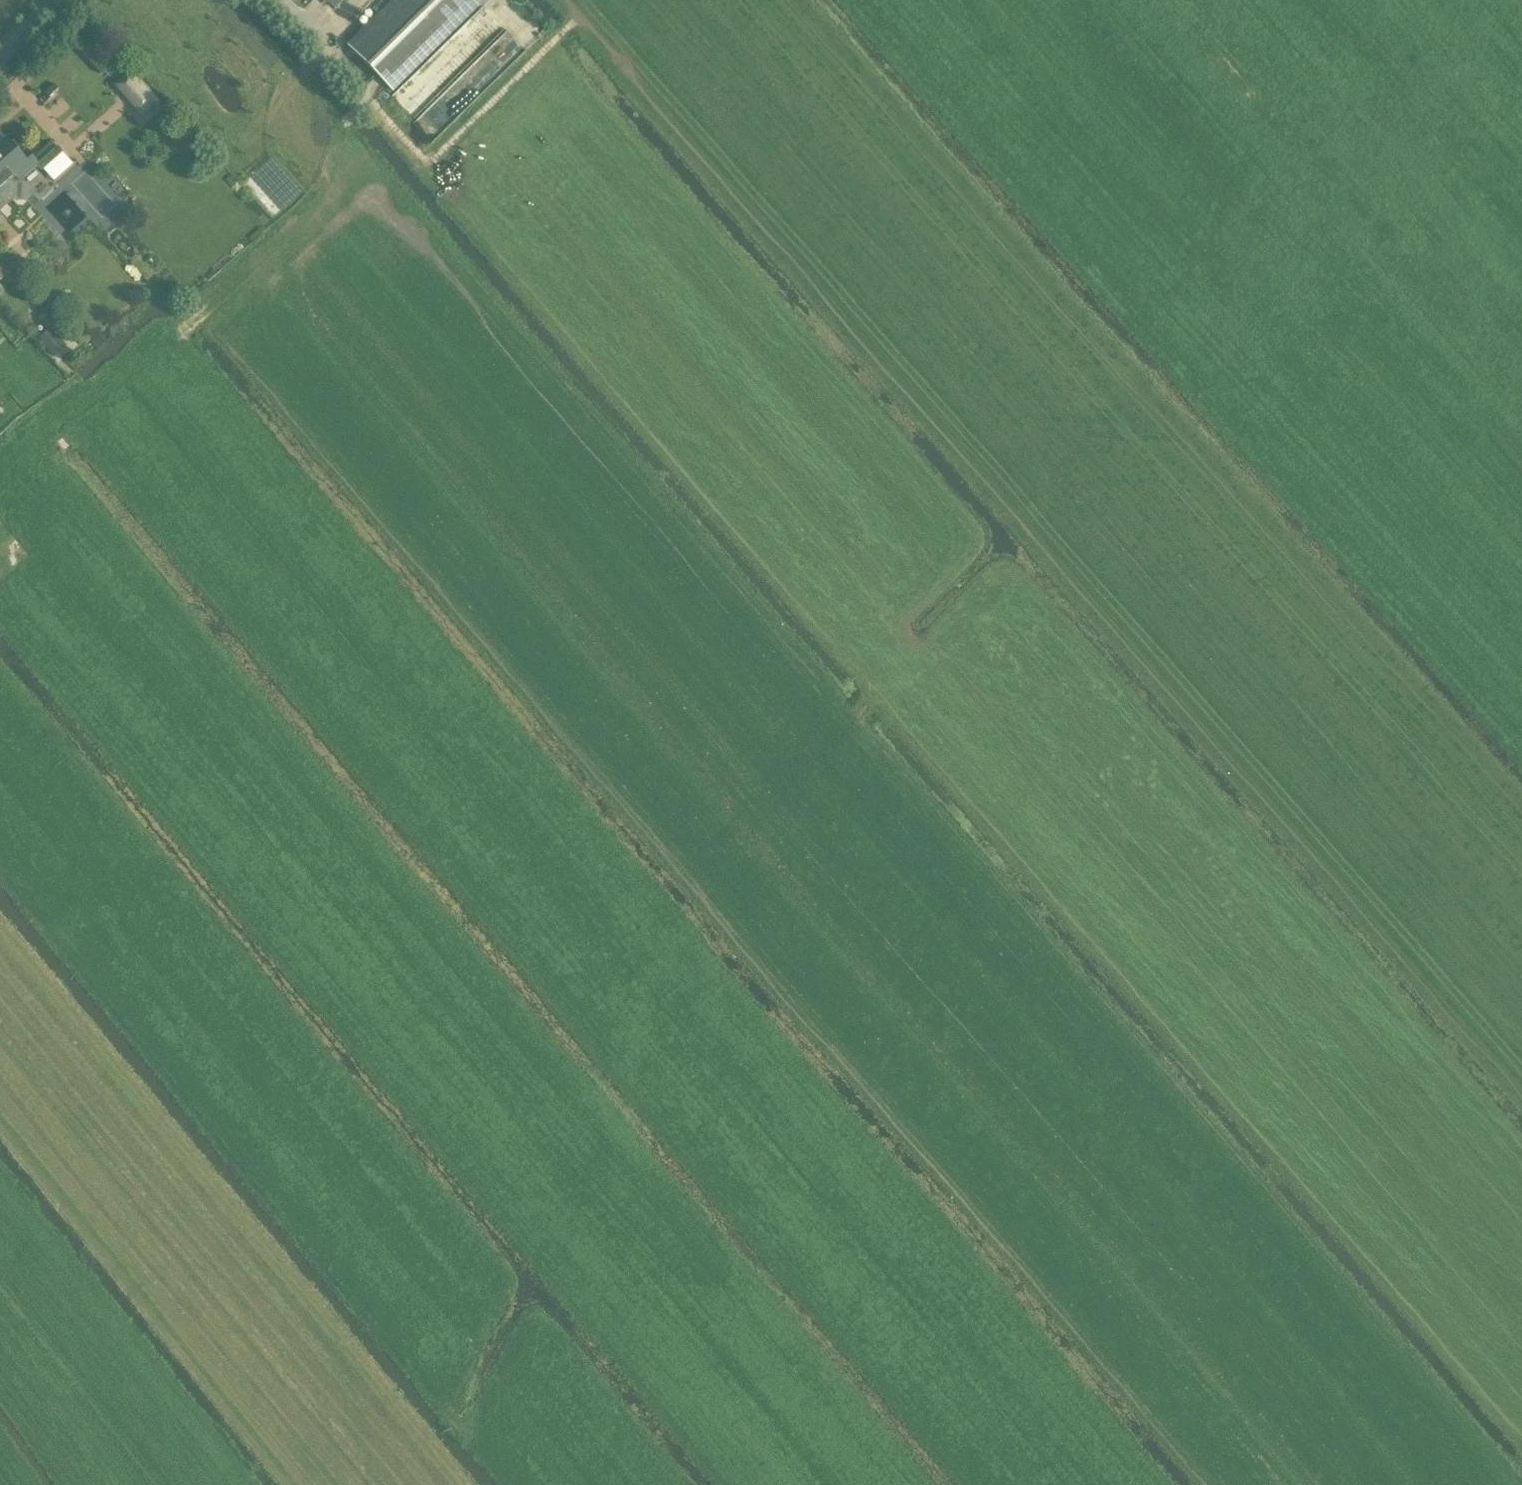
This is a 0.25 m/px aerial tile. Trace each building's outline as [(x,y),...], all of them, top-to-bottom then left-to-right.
[(484,1),(483,0),(394,0),(348,46),(393,91),(484,1)] [(142,115),(157,102),(130,72),(115,85),(142,115)] [(2,202),(6,200),(8,197),(8,193),(7,189),(4,186),(16,176),(19,180),(36,166),(38,164),(36,161),(26,150),(20,155),(5,138),(2,141),(0,143),(0,202),(2,202)] [(38,164),(36,166),(42,172),(44,170),(54,182),(73,165),(62,154),(63,153),(55,144),(36,161),(38,164)]
